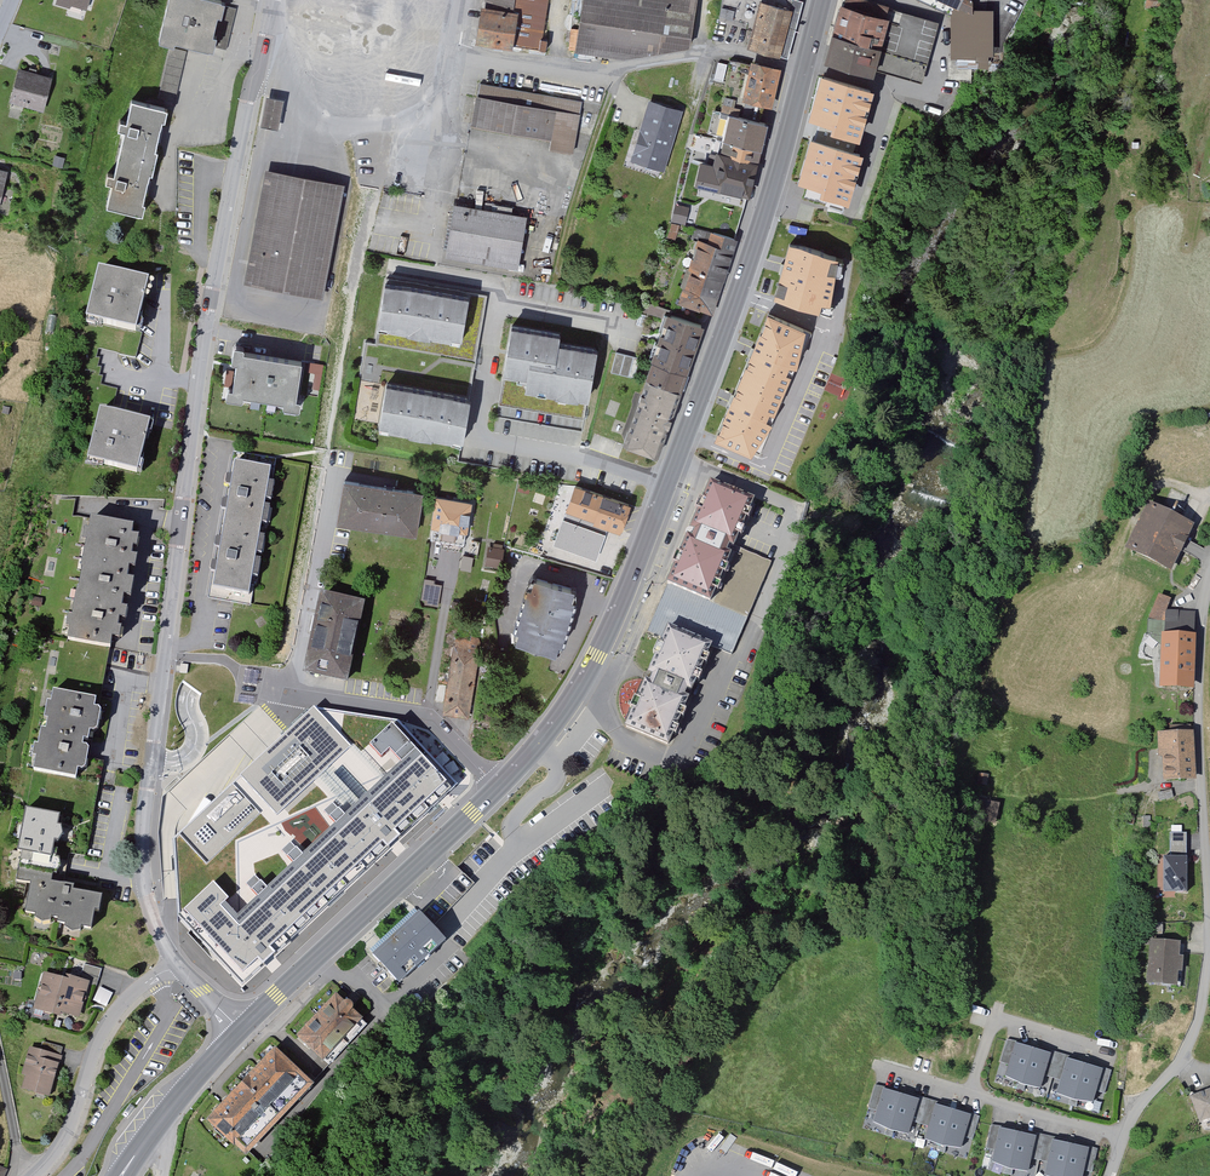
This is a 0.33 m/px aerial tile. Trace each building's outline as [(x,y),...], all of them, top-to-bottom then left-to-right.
[(219,4),(220,0),(168,0),(159,38),(209,49),(210,45),(219,4)] [(549,0),(483,0),(482,3),(477,2),(472,40),(543,50),(549,0)] [(647,57),(648,45),(687,50),(694,0),(580,0),(573,48),(647,57)] [(750,47),(778,55),(793,0),(722,0),(720,16),(756,26),(750,47)] [(871,72),(888,7),(861,0),(847,0),(845,8),(843,7),(829,58),(828,58),(827,60),(871,72)] [(972,11),(972,0),(919,0),(952,15),(956,4),(972,11)] [(1147,6),(1158,8),(1160,0),(1148,0),(1147,6)] [(219,4),(210,45),(227,49),(236,8),(219,4)] [(986,54),(986,11),(972,11),(956,4),(952,15),(953,58),(958,58),(958,68),(972,68),(972,54),(986,54)] [(923,83),(940,21),(888,7),(885,19),(889,20),(875,70),(923,83)] [(187,51),(170,48),(159,98),(175,102),(187,51)] [(727,66),(718,64),(715,78),(723,80),(727,66)] [(769,104),(777,70),(754,65),(746,99),(769,104)] [(42,107),(49,78),(34,75),(35,70),(30,69),(29,74),(20,71),(13,97),(25,100),(25,102),(42,107)] [(843,211),(846,199),(824,193),(826,186),(802,179),(802,178),(808,179),(813,161),(811,160),(816,142),(813,141),(813,139),(830,144),(836,123),(813,116),(813,115),(818,116),(824,98),(822,97),(827,79),(824,78),(824,76),(820,75),(802,137),(805,138),(789,195),(843,211)] [(827,79),(822,97),(824,98),(818,116),(813,115),(813,116),(836,123),(830,144),(813,139),(813,141),(816,142),(811,160),(813,161),(808,179),(802,178),(802,179),(826,186),(824,193),(846,199),(860,153),(856,152),(853,151),(866,104),(870,90),(824,76),(824,78),(827,79)] [(547,147),(574,151),(582,97),(477,81),(470,125),(549,137),(547,147)] [(266,96),(260,125),(278,128),(284,99),(266,96)] [(735,101),(725,98),(722,112),(738,116),(740,110),(733,108),(735,101)] [(113,183),(107,206),(140,213),(165,107),(132,100),(127,122),(121,121),(119,129),(125,131),(114,174),(108,173),(106,182),(113,183)] [(679,112),(656,105),(649,127),(644,126),(634,159),(662,167),(679,112)] [(765,123),(741,117),(738,116),(722,112),(715,110),(710,134),(727,137),(726,142),(759,149),(765,123)] [(726,142),(723,156),(755,164),(759,149),(726,142)] [(748,194),(755,164),(723,156),(717,154),(715,165),(720,166),(719,170),(703,166),(699,183),(748,194)] [(52,166),(60,167),(62,158),(54,157),(52,166)] [(342,188),(266,173),(246,279),(322,293),(342,188)] [(451,201),(443,255),(517,265),(525,212),(451,201)] [(672,219),(684,222),(685,215),(674,212),(672,219)] [(701,241),(691,271),(721,280),(734,238),(695,229),(692,239),(701,241)] [(775,296),(819,309),(821,301),(829,302),(833,280),(836,261),(837,258),(790,244),(775,296)] [(843,262),(836,261),(833,280),(840,281),(843,262)] [(775,296),(784,264),(780,263),(771,295),(775,296)] [(99,268),(87,318),(136,330),(149,280),(99,268)] [(715,296),(721,280),(691,271),(686,288),(715,296)] [(487,296),(387,278),(379,323),(378,329),(388,330),(388,327),(410,331),(409,334),(428,337),(429,334),(450,338),(450,341),(460,343),(460,339),(479,343),(487,296)] [(711,310),(715,296),(686,288),(681,300),(711,310)] [(832,312),(833,303),(829,302),(821,301),(819,309),(832,312)] [(645,310),(664,317),(666,310),(646,303),(645,310)] [(641,314),(638,325),(643,327),(647,316),(641,314)] [(670,316),(663,338),(693,349),(701,325),(671,315),(670,316)] [(795,366),(804,329),(769,316),(739,382),(725,417),(731,421),(726,429),(721,440),(750,453),(771,422),(763,416),(766,408),(774,411),(789,375),(782,372),(785,363),(795,366)] [(379,323),(375,343),(365,341),(356,392),(384,397),(387,384),(467,398),(469,401),(479,343),(460,339),(460,343),(450,341),(450,338),(429,334),(428,337),(409,334),(410,331),(388,327),(388,330),(378,329),(379,323)] [(577,395),(588,397),(596,353),(594,349),(558,343),(559,334),(512,325),(505,368),(502,382),(526,386),(537,388),(537,391),(546,393),(547,390),(558,392),(557,395),(577,398),(577,395)] [(663,338),(654,361),(685,370),(693,349),(663,338)] [(299,398),(296,398),(302,360),(244,352),(244,348),(243,346),(237,345),(234,346),(232,359),(234,361),(237,362),(233,388),(230,388),(228,389),(227,395),(228,397),(241,399),(243,398),(244,394),(284,400),(284,404),(285,406),(298,408),(300,407),(301,401),(299,398)] [(640,358),(616,351),(611,372),(633,378),(640,358)] [(309,360),(307,369),(316,371),(312,389),(319,390),(324,363),(309,360)] [(679,389),(685,370),(654,361),(648,379),(679,389)] [(669,416),(679,389),(648,379),(644,393),(641,392),(638,399),(641,400),(630,431),(628,430),(624,441),(630,443),(631,441),(653,449),(653,451),(659,453),(661,447),(658,446),(667,424),(669,425),(672,417),(669,416)] [(526,386),(502,382),(498,404),(584,419),(588,397),(577,395),(577,398),(557,395),(558,392),(547,390),(546,393),(537,391),(537,388),(526,386)] [(451,442),(461,444),(469,401),(467,398),(387,384),(384,397),(379,429),(389,431),(390,428),(411,432),(411,435),(430,438),(430,435),(452,439),(451,442)] [(100,410),(88,460),(138,472),(150,422),(100,410)] [(274,482),(269,481),(269,478),(274,479),(277,458),(234,451),(208,598),(251,605),(254,584),(251,583),(252,575),(257,576),(260,559),(255,558),(256,552),(262,553),(265,535),(259,534),(262,522),(267,523),(270,505),(265,504),(266,499),(271,500),(274,482)] [(413,531),(415,531),(421,491),(394,488),(394,486),(386,484),(385,487),(358,483),(359,481),(344,479),(337,520),(339,520),(339,518),(413,530),(413,531)] [(676,563),(669,581),(710,598),(714,588),(718,590),(721,582),(718,581),(722,570),(726,572),(729,565),(725,563),(738,533),(742,535),(745,527),(742,526),(746,516),(749,518),(752,510),(749,509),(754,498),(736,490),(736,489),(733,488),(733,489),(711,480),(704,498),(700,497),(696,507),(700,508),(692,527),(688,526),(686,528),(685,532),(688,534),(681,552),(677,551),(673,562),(676,563)] [(628,504),(575,486),(559,484),(543,532),(558,537),(555,544),(564,546),(566,540),(591,549),(601,520),(620,527),(628,504)] [(432,525),(433,525),(432,534),(461,538),(463,530),(466,530),(470,502),(436,497),(432,525)] [(1132,550),(1167,567),(1176,549),(1179,551),(1185,539),(1181,538),(1187,525),(1153,508),(1132,550)] [(71,628),(69,639),(106,646),(110,647),(112,638),(120,639),(122,628),(118,627),(120,619),(126,620),(128,609),(122,608),(124,596),(131,598),(134,580),(127,579),(129,568),(136,569),(138,557),(132,556),(133,548),(137,549),(140,536),(132,534),(133,526),(91,518),(89,529),(85,529),(83,541),(87,541),(86,548),(84,547),(80,568),(83,568),(79,589),(76,589),(72,610),(74,610),(73,616),(68,615),(66,627),(71,628)] [(429,569),(425,589),(449,593),(452,574),(457,575),(462,551),(435,545),(430,569),(429,569)] [(498,565),(500,550),(488,548),(485,563),(498,565)] [(473,558),(463,557),(461,570),(471,572),(473,558)] [(518,639),(554,649),(557,640),(562,642),(574,599),(569,597),(572,588),(535,578),(533,587),(528,585),(515,628),(521,630),(518,639)] [(307,672),(346,680),(361,604),(322,596),(317,623),(313,622),(312,631),(315,631),(307,672)] [(1163,684),(1191,685),(1194,613),(1165,612),(1167,601),(1160,598),(1151,621),(1150,634),(1165,635),(1163,684)] [(710,656),(706,654),(711,643),(668,625),(661,643),(657,641),(653,653),(656,654),(649,672),(645,671),(643,674),(643,677),(645,680),(638,698),(634,696),(629,707),(633,709),(626,726),(668,744),(672,734),(676,735),(679,727),(675,726),(679,716),(683,718),(686,710),(683,709),(688,698),(684,696),(687,688),(691,690),(695,680),(699,681),(702,673),(699,672),(703,662),(706,663),(710,656)] [(449,685),(446,702),(445,710),(467,714),(477,651),(468,649),(469,641),(456,639),(449,685)] [(110,647),(106,646),(96,699),(53,691),(50,703),(47,702),(44,719),(47,720),(45,730),(41,729),(38,745),(34,744),(32,757),(36,757),(33,770),(99,782),(103,761),(89,759),(92,741),(88,740),(90,731),(93,732),(98,730),(101,712),(98,708),(110,647)] [(434,700),(446,702),(449,685),(437,684),(434,700)] [(181,920),(244,990),(457,788),(398,724),(315,712),(174,840),(181,920)] [(1193,778),(1190,726),(1170,727),(1170,734),(1160,735),(1161,756),(1165,756),(1166,779),(1193,778)] [(1171,789),(1158,792),(1160,800),(1173,797),(1171,789)] [(64,884),(70,853),(57,851),(58,849),(53,848),(59,816),(26,809),(18,851),(22,852),(17,881),(31,884),(26,912),(36,914),(36,917),(42,922),(52,920),(52,917),(59,918),(58,923),(66,924),(65,928),(73,932),(81,931),(82,927),(92,929),(96,910),(99,911),(102,896),(73,890),(74,886),(64,884)] [(1187,833),(1170,833),(1170,852),(1187,852),(1187,833)] [(1187,892),(1187,857),(1170,857),(1164,857),(1164,892),(1187,892)] [(373,955),(396,981),(443,937),(419,912),(373,955)] [(1162,923),(1143,923),(1143,932),(1162,931),(1162,923)] [(1149,981),(1175,983),(1176,970),(1181,971),(1182,956),(1177,956),(1178,943),(1152,941),(1149,981)] [(84,964),(81,973),(99,977),(101,969),(84,964)] [(96,986),(99,977),(81,973),(79,981),(66,978),(65,982),(57,1009),(69,1012),(71,1008),(79,1010),(86,984),(96,986)] [(56,1013),(57,1009),(65,982),(45,976),(34,1015),(41,1017),(43,1010),(56,1013)] [(113,993),(100,986),(93,1000),(106,1007),(113,993)] [(335,997),(299,1036),(329,1065),(366,1026),(349,1010),(350,1007),(349,1004),(346,1003),(343,1005),(335,997)] [(1020,1090),(1033,1048),(1006,1041),(1000,1062),(1009,1065),(1005,1076),(1019,1083),(1016,1089),(1020,1090)] [(24,1088),(47,1095),(58,1057),(60,1057),(63,1048),(43,1042),(40,1051),(33,1049),(31,1051),(24,1074),(28,1076),(24,1088)] [(1044,1075),(1052,1078),(1059,1056),(1033,1048),(1020,1090),(1024,1091),(1025,1085),(1040,1088),(1044,1075)] [(235,1142),(245,1153),(310,1085),(275,1052),(210,1120),(234,1143),(235,1142)] [(1072,1106),(1085,1063),(1059,1056),(1052,1078),(1060,1080),(1057,1093),(1071,1099),(1068,1104),(1072,1106)] [(1105,1093),(1111,1072),(1085,1063),(1072,1106),(1077,1107),(1078,1100),(1093,1102),(1096,1091),(1105,1093)] [(901,1094),(875,1087),(868,1108),(877,1110),(874,1122),(887,1128),(884,1134),(889,1136),(901,1094)] [(1190,1096),(1200,1121),(1209,1117),(1209,1089),(1190,1096)] [(912,1121),(920,1124),(927,1102),(901,1094),(889,1136),(892,1137),(894,1131),(908,1134),(912,1121)] [(941,1151),(953,1109),(927,1102),(920,1124),(929,1126),(925,1139),(939,1144),(937,1150),(941,1151)] [(973,1139),(979,1118),(953,1109),(941,1151),(945,1152),(946,1146),(961,1148),(964,1137),(973,1139)] [(1008,1174),(1018,1131),(991,1126),(986,1148),(995,1150),(992,1161),(1006,1167),(1004,1173),(1008,1174)] [(1031,1158),(1039,1160),(1044,1138),(1018,1131),(1008,1174),(1012,1175),(1013,1169),(1028,1171),(1031,1158)] [(1071,1143),(1044,1138),(1039,1160),(1048,1162),(1045,1175),(1048,1175),(1063,1175),(1071,1143)] [(1097,1150),(1071,1143),(1063,1175),(1082,1175),(1084,1170),(1092,1172),(1097,1150)]
